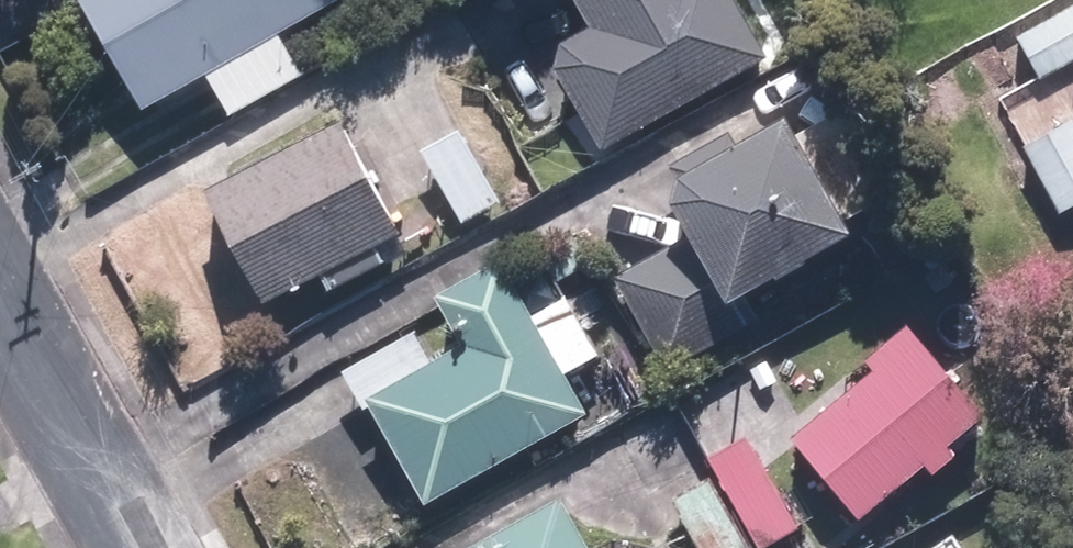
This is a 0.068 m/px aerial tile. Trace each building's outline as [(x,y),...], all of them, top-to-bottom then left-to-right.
[(130,126),(199,88),(219,123),(296,81),(274,42),(347,2),(346,0),(60,0),(130,126)] [(592,158),(755,66),(717,0),(543,0),(567,42),(536,59),(592,158)] [(1007,43),(1058,133),(1014,158),(1053,227),(1072,216),(1072,7),(1007,43)] [(840,254),(760,119),(635,192),(667,246),(600,286),(656,381),(745,330),(736,314),(840,254)] [(330,128),(189,205),(254,323),(395,246),(330,128)] [(448,136),(407,159),(451,235),(492,212),(448,136)] [(335,376),(415,515),(578,423),(557,386),(591,366),(557,305),(522,324),(489,266),(415,308),(425,326),(335,376)] [(892,340),(773,445),(850,531),(968,426),(892,340)] [(701,462),(747,547),(771,547),(792,537),(741,441),(701,462)] [(685,547),(735,547),(702,485),(663,506),(685,547)] [(472,547),(574,547),(549,504),(472,547)]
